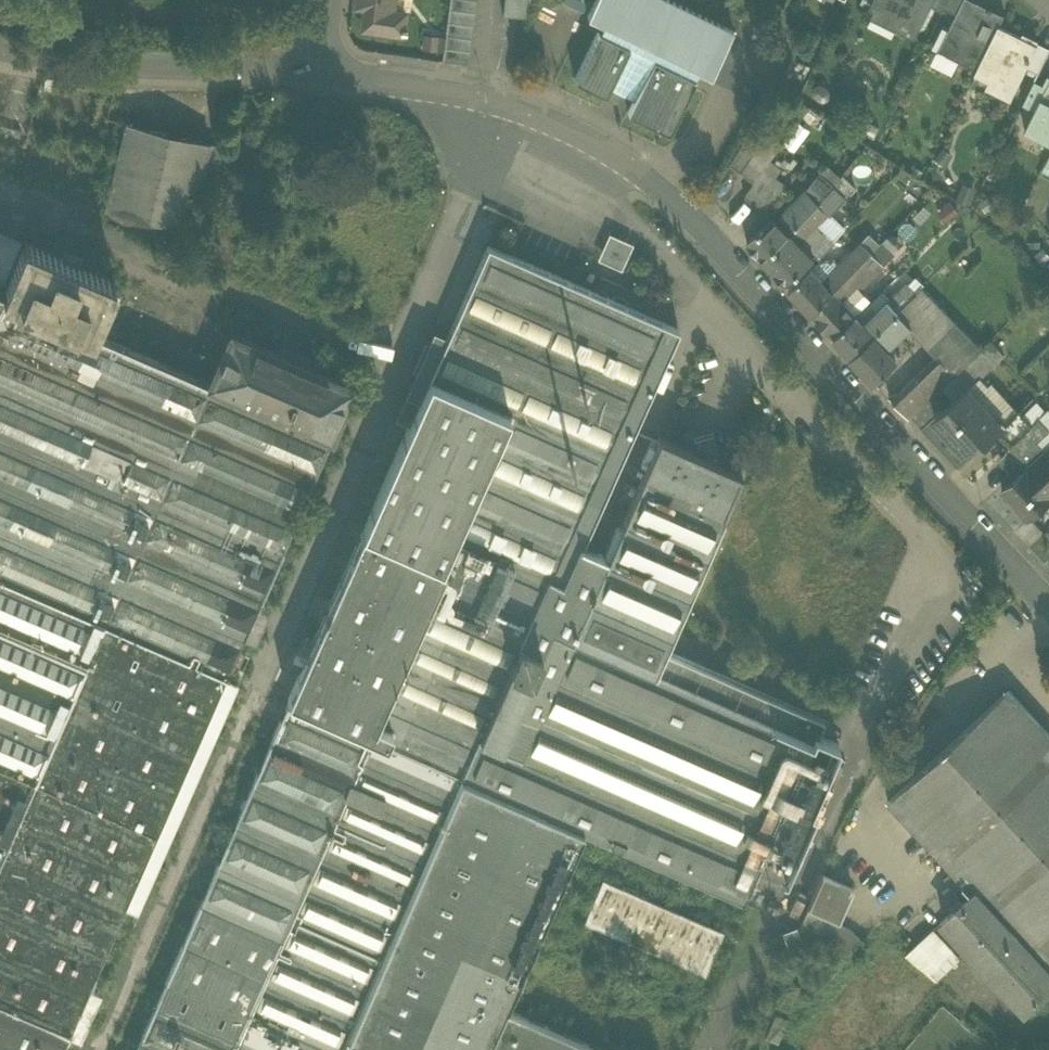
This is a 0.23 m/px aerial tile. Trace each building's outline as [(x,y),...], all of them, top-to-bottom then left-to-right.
[(364,7),(392,11),(393,10),(394,0),(355,0),(354,6),(364,7)] [(469,63),(477,0),(451,0),(446,36),(444,51),(443,59),(469,63)] [(524,17),(528,0),(505,0),(503,14),(524,17)] [(670,132),(696,78),(695,78),(699,70),(712,76),(734,30),(672,0),(596,0),(588,16),(603,23),(599,31),(598,31),(575,79),(606,95),(610,87),(635,99),(628,112),(670,132)] [(915,37),(932,3),(934,0),(879,0),(872,15),(915,37)] [(945,6),(948,0),(934,0),(932,3),(944,9),(945,6)] [(981,61),(1000,24),(1005,13),(990,6),(988,10),(978,5),(980,1),(978,0),(963,0),(957,12),(939,48),(959,58),(962,52),(981,61)] [(945,6),(957,12),(963,0),(948,0),(945,6)] [(990,6),(980,1),(978,5),(988,10),(990,6)] [(403,11),(393,10),(392,11),(364,7),(361,27),(399,33),(403,33),(404,27),(400,27),(403,11)] [(1037,42),(1000,24),(981,61),(980,64),(994,71),(989,79),(986,85),(1011,98),(1027,65),(1038,43),(1037,42)] [(421,48),(444,51),(446,36),(423,33),(421,48)] [(1039,71),(1048,51),(1048,46),(1038,40),(1037,42),(1038,43),(1027,65),(1039,71)] [(959,58),(939,48),(932,62),(952,72),(959,58)] [(978,67),(980,64),(981,61),(962,52),(959,58),(978,67)] [(980,64),(978,67),(975,72),(989,79),(994,71),(980,64)] [(1024,102),(1036,108),(1047,84),(1035,78),(1024,102)] [(1048,142),(1048,81),(1047,84),(1036,108),(1025,130),(1048,142)] [(789,108),(800,114),(806,104),(794,98),(789,108)] [(800,120),(783,142),(795,150),(811,129),(800,120)] [(105,207),(167,223),(189,228),(196,199),(210,142),(125,122),(105,207)] [(743,142),(755,150),(762,139),(750,132),(743,142)] [(740,173),(755,181),(764,169),(770,160),(778,149),(762,139),(755,150),(740,173)] [(224,146),(210,142),(196,199),(210,202),(224,146)] [(729,166),(740,173),(755,150),(743,142),(729,166)] [(770,160),(764,169),(775,176),(781,168),(770,160)] [(829,164),(820,174),(833,185),(834,183),(841,175),(829,164)] [(788,186),(775,176),(764,169),(755,181),(744,195),(768,213),(788,186)] [(841,175),(834,183),(848,196),(857,186),(843,173),(841,175)] [(819,202),(821,201),(833,185),(820,174),(807,191),(819,202)] [(978,188),(963,182),(956,199),(971,204),(978,188)] [(821,201),(819,202),(828,211),(831,214),(833,212),(848,197),(848,196),(834,183),(833,185),(821,201)] [(779,224),(788,233),(797,224),(808,213),(809,213),(819,202),(807,191),(807,190),(781,217),(784,219),(779,224)] [(958,212),(949,200),(943,205),(944,207),(936,212),(944,223),(958,212)] [(809,213),(818,222),(828,211),(819,202),(809,213)] [(828,211),(818,222),(835,239),(846,225),(833,212),(831,214),(828,211)] [(797,225),(807,234),(818,222),(809,213),(808,213),(797,224),(797,225)] [(747,243),(762,259),(788,234),(788,233),(779,224),(777,221),(773,216),(747,242),(747,243)] [(795,239),(794,240),(812,259),(814,262),(835,239),(818,222),(807,234),(802,239),(795,239)] [(190,228),(189,228),(167,223),(163,236),(185,246),(185,247),(188,237),(190,228)] [(797,225),(797,224),(788,233),(788,234),(794,240),(795,239),(802,239),(807,234),(797,225)] [(0,229),(0,291),(2,292),(24,240),(0,229)] [(625,246),(616,267),(621,269),(633,243),(609,233),(598,258),(603,261),(613,240),(625,246)] [(794,240),(788,234),(762,259),(785,284),(812,259),(794,240)] [(201,241),(188,237),(185,247),(185,246),(181,259),(195,266),(201,241)] [(846,256),(857,266),(871,251),(874,248),(863,238),(846,256)] [(874,248),(871,251),(884,264),(896,252),(883,239),(874,248)] [(24,240),(2,292),(1,294),(89,333),(91,331),(113,279),(24,240)] [(603,261),(616,267),(625,246),(613,240),(603,261)] [(370,735),(369,737),(585,831),(743,901),(759,866),(813,740),(653,671),(722,513),(641,477),(607,556),(582,544),(678,329),(488,245),(430,376),(513,412),(512,413),(444,567),(370,735)] [(866,275),(857,284),(862,289),(886,265),(884,264),(871,251),(857,266),(866,275)] [(831,271),(841,282),(857,266),(846,256),(839,263),(831,271)] [(811,267),(823,280),(831,271),(839,263),(834,259),(831,262),(828,259),(817,263),(811,267)] [(841,282),(833,291),(842,300),(857,284),(866,275),(857,266),(841,282)] [(812,313),(833,291),(823,280),(811,267),(789,288),(812,313)] [(841,282),(831,271),(823,280),(833,291),(841,282)] [(906,281),(888,300),(897,309),(916,290),(906,281)] [(842,300),(856,315),(873,299),(862,289),(857,284),(842,300)] [(909,327),(926,344),(953,318),(922,286),(898,311),(911,325),(909,327)] [(37,781),(211,385),(207,383),(208,382),(197,377),(91,331),(89,333),(1,294),(2,292),(0,291),(0,765),(37,781)] [(813,313),(834,337),(856,315),(842,300),(833,291),(812,313),(813,314),(813,313)] [(873,299),(856,315),(859,318),(864,323),(888,300),(880,291),(873,299)] [(888,300),(864,323),(873,333),(897,309),(888,300)] [(897,309),(873,333),(887,348),(891,344),(909,327),(911,325),(898,311),(897,309)] [(834,337),(837,340),(859,318),(856,315),(834,337)] [(851,355),(873,333),(864,323),(859,318),(837,340),(851,355)] [(982,348),(953,318),(926,344),(937,355),(938,354),(956,373),(960,369),(982,348)] [(230,331),(208,382),(207,383),(211,385),(331,436),(353,385),(305,364),(277,352),(230,331)] [(900,354),(891,344),(887,348),(873,333),(851,355),(850,355),(874,380),(900,354)] [(991,339),(982,348),(995,361),(1004,352),(991,339)] [(277,352),(305,364),(309,353),(281,341),(277,352)] [(960,369),(973,382),(980,375),(995,361),(982,348),(960,369)] [(892,399),(910,418),(942,386),(956,373),(938,354),(937,355),(892,399)] [(973,382),(960,369),(956,373),(942,386),(955,400),(968,388),(973,382)] [(973,382),(968,388),(1002,425),(1019,410),(992,380),(988,384),(980,375),(973,382)] [(430,377),(362,530),(444,567),(512,413),(430,377)] [(331,436),(211,385),(37,781),(157,834),(226,674),(232,662),(257,604),(331,436)] [(935,418),(964,450),(980,436),(985,441),(997,430),(1002,425),(968,388),(955,400),(935,418)] [(1036,399),(1023,412),(1033,423),(1040,416),(1046,409),(1036,399)] [(1040,416),(1048,426),(1048,408),(1048,407),(1046,409),(1040,416)] [(997,430),(1011,446),(1033,423),(1023,412),(1020,408),(1019,410),(1002,425),(997,430)] [(1033,423),(1011,446),(1006,451),(1016,461),(1019,458),(1018,456),(1037,439),(1038,440),(1048,430),(1048,426),(1040,416),(1033,423)] [(1038,440),(1048,452),(1048,430),(1038,440)] [(641,477),(722,513),(723,514),(742,472),(718,462),(715,451),(702,454),(659,436),(641,477)] [(1026,466),(1027,464),(1048,488),(1048,452),(1038,440),(1037,439),(1018,456),(1019,458),(1026,466)] [(1048,501),(1048,488),(1027,464),(1026,466),(1002,488),(1017,504),(1016,506),(1028,520),(1048,501)] [(634,487),(628,485),(624,490),(628,495),(634,493),(634,487)] [(629,498),(623,496),(620,501),(623,506),(629,504),(629,498)] [(723,514),(722,513),(653,671),(813,740),(816,733),(817,733),(824,719),(664,649),(723,514)] [(370,735),(444,567),(362,530),(303,663),(287,698),(370,735)] [(232,662),(243,667),(255,640),(268,609),(257,604),(232,662)] [(232,662),(226,674),(238,679),(243,667),(232,662)] [(216,729),(238,679),(226,674),(157,834),(126,905),(137,910),(216,729)] [(1008,687),(886,800),(971,892),(1048,976),(1048,732),(1008,687)] [(134,1049),(602,1049),(507,1008),(547,921),(585,831),(369,737),(288,701),(265,752),(173,962),(156,1001),(134,1049)] [(838,743),(817,733),(816,733),(813,740),(759,866),(785,877),(814,810),(810,809),(838,743)] [(68,1035),(89,988),(126,905),(157,834),(37,781),(0,765),(0,1049),(62,1049),(68,1035)] [(808,934),(821,939),(831,916),(838,919),(853,887),(823,874),(798,929),(808,934)] [(584,920),(704,973),(723,930),(602,878),(584,920)] [(1024,1009),(1048,985),(1048,976),(971,892),(941,920),(1024,1009)] [(962,956),(934,926),(905,954),(937,980),(962,956)] [(101,993),(89,988),(68,1035),(80,1041),(101,993)]
